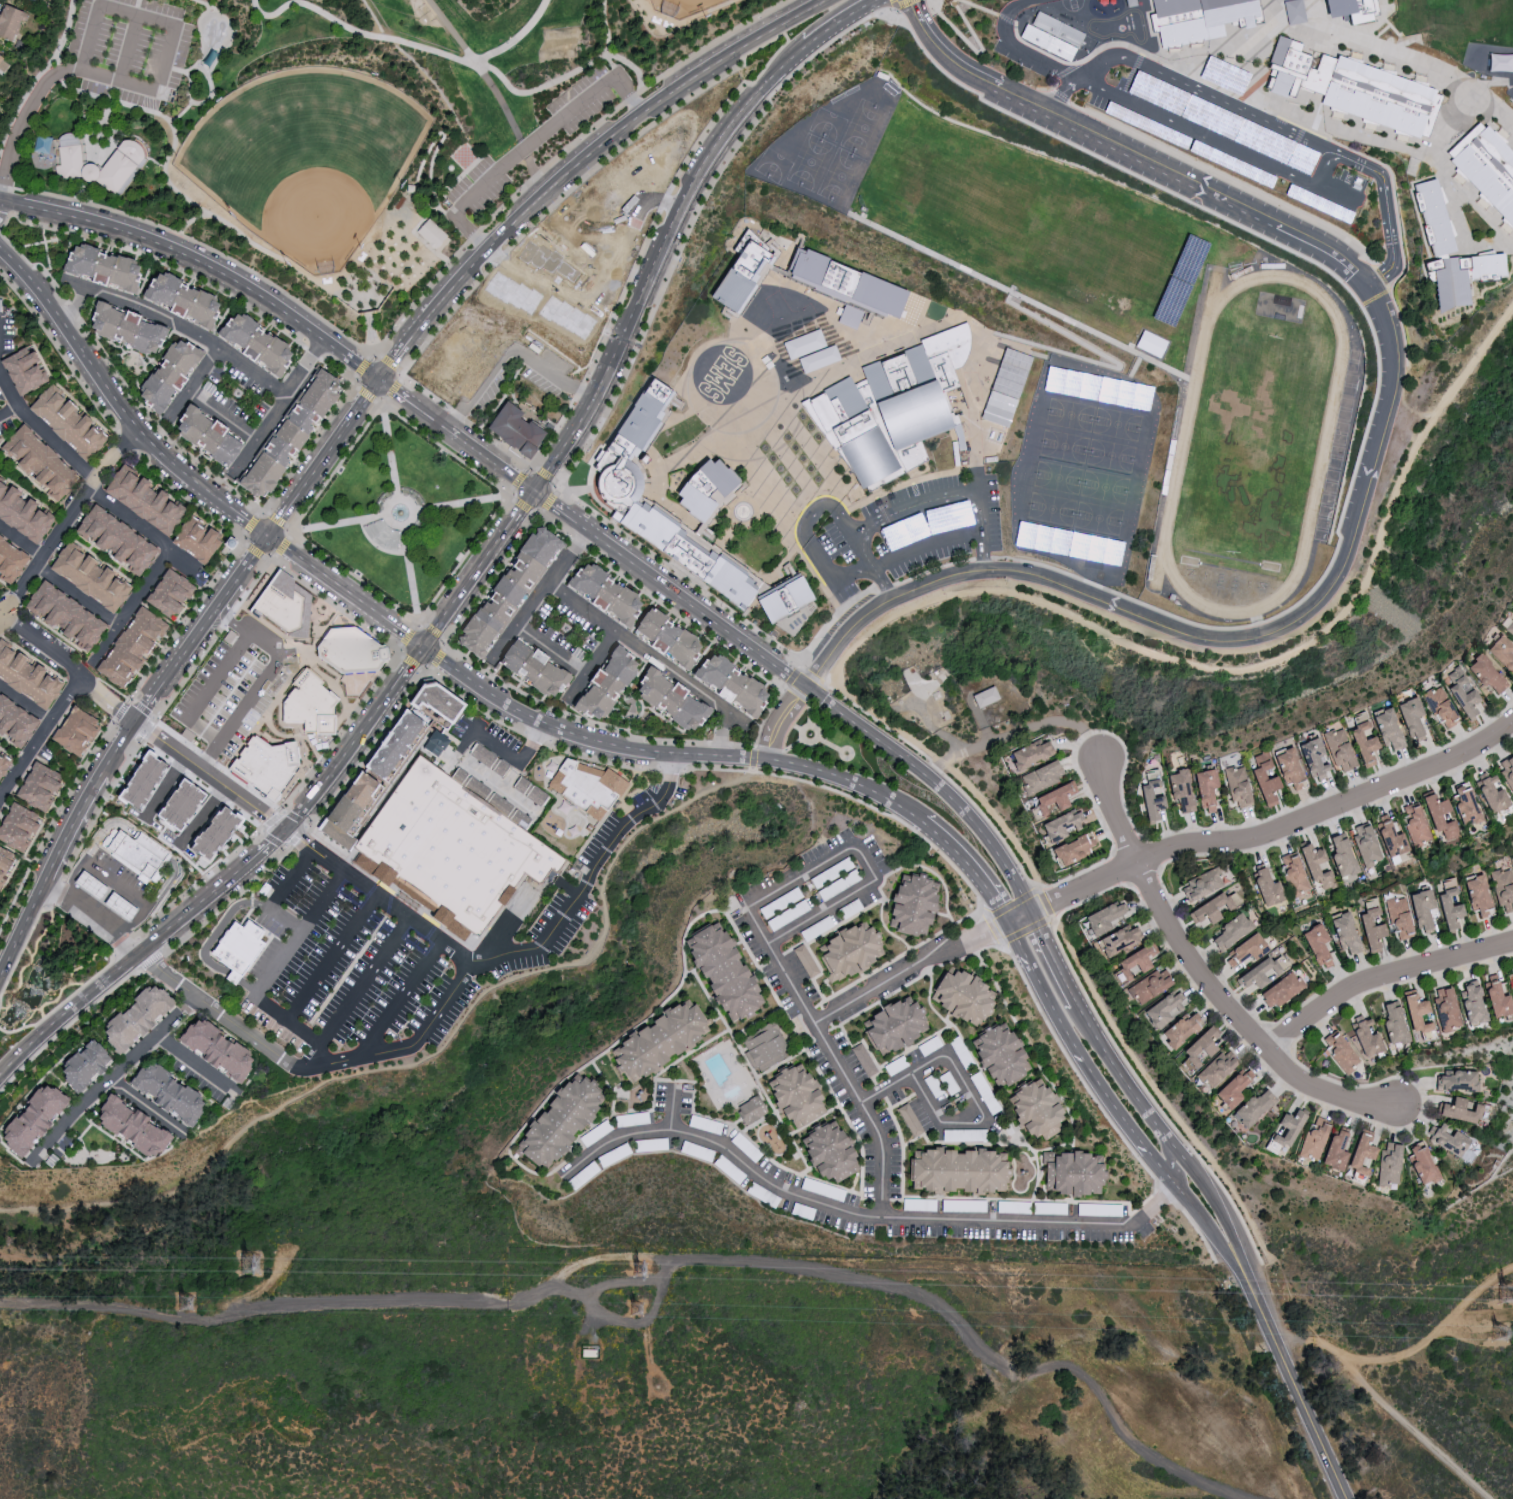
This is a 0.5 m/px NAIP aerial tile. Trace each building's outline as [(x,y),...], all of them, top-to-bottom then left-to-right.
[(1155,16),(1148,16),(1152,32),(1158,31),(1162,47),(1224,36),(1222,23),(1235,21),(1238,30),(1262,23),(1256,0),(1152,0),(1155,16)] [(1287,25),(1306,23),(1300,0),(1291,0),(1282,2),(1287,25)] [(1328,18),(1347,14),(1349,25),(1371,22),(1370,17),(1378,14),(1375,0),(1324,0),(1328,18)] [(12,42),(20,21),(24,22),(27,14),(3,4),(0,13),(0,38),(12,42)] [(1037,11),(1031,24),(1078,48),(1084,34),(1037,11)] [(1025,23),(1019,37),(1069,62),(1075,48),(1025,23)] [(1267,63),(1277,35),(1302,45),(1299,52),(1311,56),(1314,51),(1335,59),(1337,55),(1436,90),(1434,94),(1442,96),(1427,137),(1419,135),(1418,138),(1320,104),(1323,95),(1297,86),(1293,98),(1286,95),(1285,98),(1269,92),(1276,70),(1267,68),(1267,63)] [(1485,126),(1512,155),(1512,231),(1448,160),(1445,153),(1477,121),(1485,126)] [(56,181),(82,178),(86,165),(82,137),(77,137),(74,135),(71,134),(67,134),(64,135),(61,137),(58,140),(52,141),(56,181)] [(48,154),(51,138),(35,135),(32,152),(48,154)] [(119,198),(97,179),(99,173),(123,141),(128,140),(132,141),(135,143),(139,145),(142,148),(143,152),(144,155),(144,157),(147,160),(119,198)] [(84,166),(86,165),(90,164),(92,165),(95,166),(97,168),(98,170),(99,173),(98,176),(97,179),(95,181),(92,182),(90,182),(86,182),(84,180),(82,178),(81,175),(81,172),(82,169),(84,166)] [(1411,185),(1435,178),(1455,251),(1431,257),(1411,185)] [(428,218),(416,231),(434,249),(447,236),(428,218)] [(748,240),(737,256),(711,295),(722,304),(737,316),(778,251),(748,240)] [(134,294),(140,275),(138,274),(140,267),(133,264),(134,261),(111,253),(110,257),(105,256),(106,252),(83,244),(82,248),(75,246),(73,253),(68,252),(65,262),(61,270),(134,294)] [(795,246),(787,274),(897,320),(910,290),(795,246)] [(1421,263),(1439,259),(1503,254),(1505,277),(1498,277),(1497,281),(1477,283),(1477,280),(1470,281),(1470,278),(1466,279),(1467,305),(1450,307),(1436,314),(1432,271),(1425,272),(1421,263)] [(210,331),(219,313),(216,311),(219,305),(215,302),(217,299),(193,287),(191,290),(187,288),(189,285),(164,272),(163,276),(159,274),(156,281),(152,279),(144,297),(210,331)] [(95,300),(89,319),(93,320),(90,328),(94,329),(93,332),(144,355),(145,353),(148,355),(149,352),(153,353),(156,346),(160,348),(169,328),(139,318),(140,316),(126,310),(124,311),(95,300)] [(844,304),(837,322),(855,330),(863,311),(844,304)] [(217,334),(280,379),(287,368),(291,362),(288,360),(292,354),(288,351),(291,347),(269,332),(267,335),(263,333),(265,329),(244,313),(241,317),(237,314),(233,321),(229,319),(217,334)] [(919,341),(965,322),(967,326),(969,333),(969,340),(968,349),(966,356),(961,365),(958,368),(952,369),(933,377),(919,341)] [(797,357),(797,360),(803,374),(840,359),(834,345),(825,346),(818,329),(782,343),(788,360),(797,357)] [(1143,330),(1138,340),(1135,346),(1135,347),(1159,358),(1167,341),(1143,330)] [(138,396),(141,392),(138,390),(140,386),(171,342),(175,344),(178,340),(184,344),(186,341),(196,349),(197,348),(205,352),(160,415),(148,408),(138,396)] [(862,366),(891,450),(951,426),(933,377),(920,344),(862,366)] [(0,360),(0,363),(17,397),(24,394),(49,380),(29,345),(0,360)] [(1004,346),(981,417),(1008,428),(1032,357),(1004,346)] [(320,369),(238,485),(254,497),(262,496),(266,491),(269,494),(276,484),(275,482),(286,468),(284,467),(296,450),(298,451),(309,435),(307,434),(320,418),(322,419),(340,395),(341,385),(320,369)] [(652,378),(605,449),(630,462),(674,393),(652,378)] [(28,407),(39,397),(37,395),(43,390),(45,391),(52,383),(108,437),(84,462),(28,407)] [(803,408),(833,392),(845,409),(814,425),(803,408)] [(504,400),(481,430),(520,459),(542,430),(525,420),(522,426),(514,419),(519,411),(504,400)] [(173,428),(188,403),(243,442),(226,470),(173,428)] [(814,425),(827,441),(856,421),(845,409),(814,425)] [(54,504),(0,450),(0,446),(9,438),(7,437),(13,432),(15,432),(23,424),(78,478),(54,504)] [(835,448),(876,426),(899,468),(860,488),(835,448)] [(676,494),(681,497),(677,503),(688,511),(686,513),(701,524),(715,503),(707,498),(710,492),(714,490),(721,497),(740,481),(727,467),(725,469),(716,458),(711,463),(708,459),(696,468),(685,482),(678,491),(676,494)] [(103,491),(108,483),(111,480),(109,478),(114,472),(116,472),(122,464),(186,508),(167,537),(103,491)] [(627,498),(622,501),(617,503),(611,503),(605,501),(600,496),(597,491),(596,485),(597,478),(601,473),(606,469),(611,467),(617,467),(622,469),(627,472),(631,477),(632,482),(632,488),(631,493),(627,498)] [(36,546),(0,520),(0,479),(55,517),(36,546)] [(636,499),(618,525),(742,612),(758,583),(714,553),(636,499)] [(74,532),(82,520),(80,519),(85,513),(88,513),(93,505),(157,549),(138,578),(74,532)] [(190,515),(171,543),(204,566),(208,560),(224,537),(190,515)] [(460,631),(455,640),(458,646),(480,660),(566,545),(552,533),(537,523),(460,631)] [(10,586),(0,579),(0,538),(29,557),(10,586)] [(49,568),(58,556),(56,555),(61,549),(63,549),(69,541),(132,584),(114,613),(49,568)] [(589,563),(581,561),(563,585),(619,625),(621,624),(629,626),(646,602),(589,563)] [(144,601),(176,619),(197,588),(190,582),(167,568),(144,601)] [(247,610),(277,568),(293,579),(293,582),(311,595),(306,637),(287,636),(286,635),(286,633),(253,609),(251,613),(247,610)] [(756,599),(769,624),(813,599),(799,575),(756,599)] [(23,608),(32,596),(30,595),(35,589),(37,589),(43,581),(107,624),(88,653),(23,608)] [(652,607),(649,606),(630,631),(681,668),(683,667),(691,669),(708,647),(652,607)] [(140,607),(152,616),(153,614),(159,619),(159,621),(167,627),(123,690),(94,671),(140,607)] [(1500,624),(1512,636),(1512,623),(1506,617),(1500,624)] [(383,648),(353,626),(328,629),(315,647),(316,657),(339,673),(376,670),(384,660),(387,658),(386,648),(383,648)] [(1512,649),(1512,647),(1501,635),(1486,649),(1512,677),(1512,657),(1509,652),(1512,649)] [(515,639),(511,644),(509,645),(501,656),(497,662),(542,695),(543,694),(546,696),(548,694),(552,697),(555,690),(558,692),(562,686),(565,683),(567,682),(568,681),(571,676),(515,639)] [(44,711),(0,680),(0,640),(63,682),(44,711)] [(575,698),(571,705),(580,716),(599,722),(637,670),(636,668),(638,661),(617,643),(575,698)] [(717,653),(708,651),(690,675),(746,715),(748,714),(756,716),(772,694),(717,653)] [(1467,665),(1493,697),(1508,685),(1481,653),(1467,665)] [(655,669),(648,666),(633,694),(686,730),(688,729),(696,731),(713,709),(655,669)] [(1445,674),(1452,686),(1448,688),(1466,719),(1477,713),(1472,705),(1479,701),(1459,666),(1445,674)] [(304,667),(323,683),(320,686),(327,692),(328,690),(338,699),(332,707),(332,715),(334,715),(334,735),(314,734),(314,731),(303,731),(303,721),(282,721),(281,702),(286,697),(285,696),(293,688),(295,689),(296,687),(291,683),(304,667)] [(422,684),(410,702),(432,717),(434,714),(450,724),(463,704),(431,682),(428,687),(422,684)] [(972,695),(976,709),(998,699),(993,686),(972,695)] [(1459,723),(1440,686),(1423,694),(1442,732),(1459,723)] [(934,700),(941,697),(939,691),(932,693),(934,700)] [(19,750),(0,737),(0,694),(7,698),(38,721),(19,750)] [(1397,704),(1412,744),(1425,739),(1422,731),(1428,729),(1416,697),(1397,704)] [(49,740),(81,758),(102,724),(95,719),(71,706),(49,740)] [(364,767),(384,781),(424,723),(403,709),(364,767)] [(1404,748),(1392,709),(1375,714),(1387,753),(1404,748)] [(1376,765),(1371,752),(1379,749),(1368,721),(1349,728),(1364,769),(1376,765)] [(1338,774),(1357,766),(1341,727),(1322,735),(1338,774)] [(436,758),(449,740),(434,730),(422,747),(436,758)] [(227,769),(234,758),(236,759),(239,756),(237,755),(243,746),(245,748),(247,746),(245,744),(251,736),(253,737),(254,735),(269,746),(282,744),(282,743),(294,740),(295,747),(296,747),(298,759),(297,759),(298,765),(296,765),(291,774),(279,792),(280,795),(280,796),(278,797),(275,803),(227,769)] [(1309,778),(1329,772),(1319,738),(1299,743),(1309,778)] [(1009,753),(1017,771),(1054,754),(1048,740),(1033,747),(1031,743),(1009,753)] [(468,754),(501,778),(509,767),(477,743),(468,754)] [(1284,786),(1289,784),(1291,793),(1306,788),(1292,746),(1273,753),(1284,786)] [(120,796),(124,784),(146,750),(156,756),(154,759),(158,762),(159,761),(165,765),(137,811),(120,796)] [(1264,808),(1278,804),(1273,790),(1281,788),(1277,776),(1268,779),(1265,770),(1272,768),(1267,751),(1252,756),(1256,768),(1252,769),(1264,808)] [(11,760),(0,778),(0,752),(11,760)] [(1512,796),(1512,755),(1496,764),(1512,796)] [(419,756),(356,846),(366,852),(359,862),(374,874),(372,877),(390,887),(449,928),(464,941),(472,932),(479,937),(526,873),(540,885),(550,869),(559,875),(567,860),(419,756)] [(583,812),(597,822),(627,782),(605,768),(600,776),(600,769),(565,758),(546,785),(544,788),(549,792),(551,789),(583,812)] [(1025,794),(1064,777),(1056,760),(1018,777),(1025,794)] [(14,796),(44,812),(66,778),(58,774),(34,761),(14,796)] [(1233,809),(1252,805),(1243,765),(1224,769),(1233,809)] [(1192,812),(1190,769),(1175,770),(1176,774),(1168,775),(1170,799),(1178,799),(1179,813),(1192,812)] [(1194,773),(1201,812),(1215,810),(1212,789),(1218,788),(1215,769),(1194,773)] [(383,787),(357,770),(318,831),(344,848),(383,787)] [(1165,809),(1159,770),(1144,772),(1146,785),(1140,786),(1146,822),(1158,820),(1157,810),(1165,809)] [(1491,815),(1510,806),(1495,774),(1475,783),(1491,815)] [(512,788),(540,807),(547,795),(519,776),(512,788)] [(156,815),(182,778),(205,795),(177,832),(156,815)] [(1069,806),(1065,797),(1077,792),(1072,781),(1033,799),(1042,818),(1069,806)] [(1451,788),(1464,827),(1481,821),(1468,783),(1451,788)] [(530,820),(493,793),(487,801),(524,828),(530,820)] [(1445,841),(1459,836),(1446,799),(1436,803),(1433,793),(1422,798),(1434,833),(1441,830),(1445,841)] [(22,853),(42,821),(36,815),(12,802),(0,823),(0,841),(22,853)] [(1398,809),(1414,848),(1432,840),(1416,802),(1398,809)] [(189,847),(193,842),(191,841),(222,806),(239,819),(207,860),(189,847)] [(1067,837),(1065,833),(1079,828),(1077,822),(1083,820),(1079,809),(1041,823),(1049,843),(1067,837)] [(1403,833),(1393,835),(1390,820),(1377,824),(1385,858),(1408,852),(1403,833)] [(1362,867),(1381,862),(1370,823),(1351,828),(1362,867)] [(130,838),(115,827),(100,847),(138,875),(136,878),(145,885),(147,881),(151,885),(161,871),(158,869),(165,860),(170,855),(137,830),(132,836),(130,838)] [(1358,871),(1344,833),(1326,840),(1340,878),(1358,871)] [(1053,848),(1059,866),(1084,858),(1081,850),(1094,846),(1090,835),(1053,848)] [(1298,848),(1317,892),(1337,883),(1321,848),(1313,852),(1309,843),(1298,848)] [(17,858),(11,854),(0,848),(0,887),(17,858)] [(1278,859),(1292,897),(1310,891),(1296,853),(1278,859)] [(1187,886),(1181,889),(1187,902),(1224,885),(1216,867),(1185,881),(1187,886)] [(1279,881),(1270,884),(1265,867),(1252,871),(1263,907),(1285,900),(1279,881)] [(1500,913),(1512,910),(1512,882),(1510,868),(1490,873),(1500,913)] [(129,922),(138,908),(82,871),(73,885),(129,922)] [(895,928),(888,926),(890,917),(892,919),(893,915),(889,915),(892,903),(900,905),(901,903),(891,901),(892,893),(895,893),(897,885),(900,885),(899,881),(901,874),(910,875),(917,877),(918,874),(924,875),(923,879),(928,880),(928,878),(930,879),(938,884),(936,892),(934,892),(934,894),(937,895),(934,905),(937,906),(935,912),(925,910),(924,912),(932,913),(930,925),(926,924),(925,929),(919,928),(916,937),(895,932),(895,928)] [(1463,881),(1471,910),(1476,909),(1479,918),(1493,914),(1482,876),(1463,881)] [(1464,917),(1454,878),(1434,884),(1447,931),(1458,928),(1456,919),(1464,917)] [(1432,929),(1429,910),(1434,909),(1432,890),(1411,893),(1416,931),(1432,929)] [(1221,919),(1215,908),(1223,903),(1228,911),(1234,908),(1224,892),(1187,913),(1194,924),(1205,918),(1210,925),(1221,919)] [(1386,901),(1396,941),(1414,937),(1404,896),(1386,901)] [(1360,915),(1368,952),(1380,949),(1378,938),(1386,937),(1377,898),(1363,901),(1365,913),(1360,915)] [(1092,937),(1117,927),(1113,918),(1127,913),(1123,903),(1113,907),(1112,905),(1084,916),(1092,937)] [(1253,928),(1241,911),(1220,927),(1223,931),(1210,941),(1220,953),(1253,928)] [(1363,951),(1349,912),(1329,919),(1341,951),(1346,949),(1349,956),(1363,951)] [(211,954),(234,922),(242,927),(247,920),(263,931),(258,939),(265,944),(242,976),(211,954)] [(730,1024),(765,1003),(717,921),(683,940),(689,950),(688,951),(708,986),(730,1024)] [(1095,941),(1105,959),(1140,940),(1131,923),(1095,941)] [(1323,943),(1328,942),(1322,925),(1303,932),(1316,969),(1331,964),(1323,943)] [(830,982),(885,959),(872,926),(861,931),(859,926),(822,941),(827,953),(819,956),(830,982)] [(1234,968),(1267,950),(1258,933),(1225,952),(1234,968)] [(808,979),(819,974),(803,944),(792,949),(808,979)] [(1151,968),(1147,959),(1154,955),(1149,945),(1115,962),(1125,982),(1132,979),(1127,969),(1135,965),(1139,974),(1151,968)] [(1268,982),(1262,973),(1271,967),(1276,975),(1283,971),(1273,955),(1237,978),(1247,995),(1268,982)] [(1173,986),(1164,968),(1126,986),(1135,1005),(1173,986)] [(935,1014),(978,1016),(978,1017),(991,1018),(993,991),(985,991),(986,983),(976,982),(976,974),(937,972),(935,1014)] [(1268,1009),(1304,989),(1295,972),(1259,992),(1268,1009)] [(1509,995),(1501,997),(1497,980),(1483,984),(1493,1018),(1512,1013),(1512,1011),(1509,995)] [(1466,1025),(1485,1022),(1479,982),(1460,985),(1466,1025)] [(122,1058),(99,1037),(122,1008),(147,984),(166,991),(175,1003),(122,1058)] [(1431,992),(1441,1032),(1461,1028),(1451,987),(1431,992)] [(1412,1034),(1434,1029),(1432,1021),(1422,1024),(1420,1015),(1430,1013),(1427,1000),(1417,1003),(1414,990),(1402,993),(1412,1034)] [(1142,1012),(1154,1030),(1186,1008),(1175,991),(1142,1012)] [(924,1008),(915,1008),(910,996),(899,1001),(897,1001),(871,1014),(871,1019),(864,1022),(864,1028),(877,1057),(917,1039),(917,1033),(924,1030),(924,1008)] [(631,1084),(639,1077),(651,1074),(676,1053),(686,1050),(706,1033),(708,1032),(705,1020),(687,999),(681,1004),(673,1007),(670,1009),(666,1010),(645,1028),(641,1029),(638,1031),(633,1032),(614,1049),(609,1050),(613,1055),(616,1066),(631,1084)] [(1409,1042),(1398,1001),(1379,1007),(1389,1045),(1400,1042),(1401,1044),(1409,1042)] [(1173,1050),(1203,1023),(1194,1012),(1183,1022),(1178,1018),(1160,1035),(1173,1050)] [(177,1041),(194,1016),(254,1058),(237,1087),(177,1041)] [(1376,1028),(1374,1028),(1370,1018),(1350,1025),(1361,1059),(1384,1051),(1376,1028)] [(998,1089),(1032,1068),(1003,1020),(970,1040),(977,1051),(974,1052),(998,1089)] [(789,1057),(773,1022),(740,1038),(746,1051),(745,1052),(755,1073),(789,1057)] [(1180,1053),(1186,1059),(1180,1065),(1188,1075),(1201,1063),(1196,1057),(1202,1052),(1207,1058),(1217,1049),(1210,1042),(1219,1034),(1210,1025),(1180,1053)] [(1361,1062),(1335,1031),(1320,1043),(1346,1074),(1361,1062)] [(91,1040),(57,1066),(66,1086),(75,1095),(114,1062),(91,1040)] [(1209,1090),(1238,1063),(1225,1049),(1196,1076),(1209,1090)] [(129,1084),(147,1060),(206,1101),(189,1130),(129,1084)] [(827,1113),(802,1062),(766,1080),(791,1130),(827,1113)] [(1255,1076),(1246,1066),(1214,1095),(1229,1111),(1242,1098),(1237,1092),(1255,1076)] [(1436,1090),(1476,1091),(1477,1072),(1452,1071),(1452,1076),(1436,1076),(1436,1090)] [(547,1169),(549,1165),(566,1151),(573,1136),(593,1119),(603,1096),(592,1083),(582,1079),(576,1083),(566,1079),(562,1087),(553,1094),(548,1108),(531,1121),(528,1128),(525,1131),(521,1139),(518,1142),(514,1152),(530,1159),(533,1163),(547,1169)] [(1059,1134),(1055,1122),(1062,1120),(1052,1086),(1043,1089),(1040,1079),(1017,1087),(1020,1093),(1008,1097),(1018,1126),(1023,1125),(1028,1138),(1040,1134),(1042,1139),(1059,1134)] [(21,1158),(0,1140),(0,1133),(21,1108),(46,1082),(73,1103),(21,1158)] [(1250,1096),(1231,1114),(1246,1129),(1276,1100),(1265,1089),(1254,1100),(1250,1096)] [(94,1118),(111,1094),(171,1136),(154,1164),(94,1118)] [(767,1114),(758,1095),(735,1107),(744,1125),(767,1114)] [(1477,1125),(1482,1105),(1474,1104),(1473,1112),(1464,1110),(1466,1099),(1453,1097),(1451,1105),(1442,1103),(1439,1116),(1477,1125)] [(1277,1125),(1286,1129),(1281,1138),(1272,1133),(1265,1147),(1284,1157),(1307,1113),(1297,1108),(1292,1117),(1283,1113),(1277,1125)] [(1298,1156),(1317,1162),(1330,1122),(1312,1116),(1298,1156)] [(859,1172),(844,1128),(837,1131),(833,1120),(810,1128),(812,1134),(802,1137),(816,1181),(832,1176),(833,1180),(859,1172)] [(1459,1159),(1470,1140),(1454,1131),(1451,1137),(1443,1132),(1446,1127),(1441,1123),(1437,1129),(1431,1125),(1424,1137),(1459,1159)] [(1342,1172),(1348,1153),(1342,1151),(1348,1134),(1334,1129),(1321,1165),(1342,1172)] [(1373,1161),(1377,1148),(1369,1146),(1372,1136),(1359,1132),(1348,1170),(1367,1176),(1369,1169),(1360,1166),(1363,1158),(1373,1161)] [(1421,1186),(1438,1180),(1423,1142),(1406,1149),(1421,1186)] [(1378,1185),(1399,1186),(1401,1144),(1385,1144),(1385,1150),(1379,1150),(1378,1185)] [(911,1190),(962,1192),(962,1193),(1007,1194),(1007,1154),(992,1154),(992,1151),(910,1150),(909,1181),(912,1181),(911,1190)] [(1046,1192),(1058,1191),(1058,1197),(1100,1193),(1099,1183),(1105,1183),(1102,1156),(1089,1157),(1088,1151),(1042,1155),(1046,1192)]
